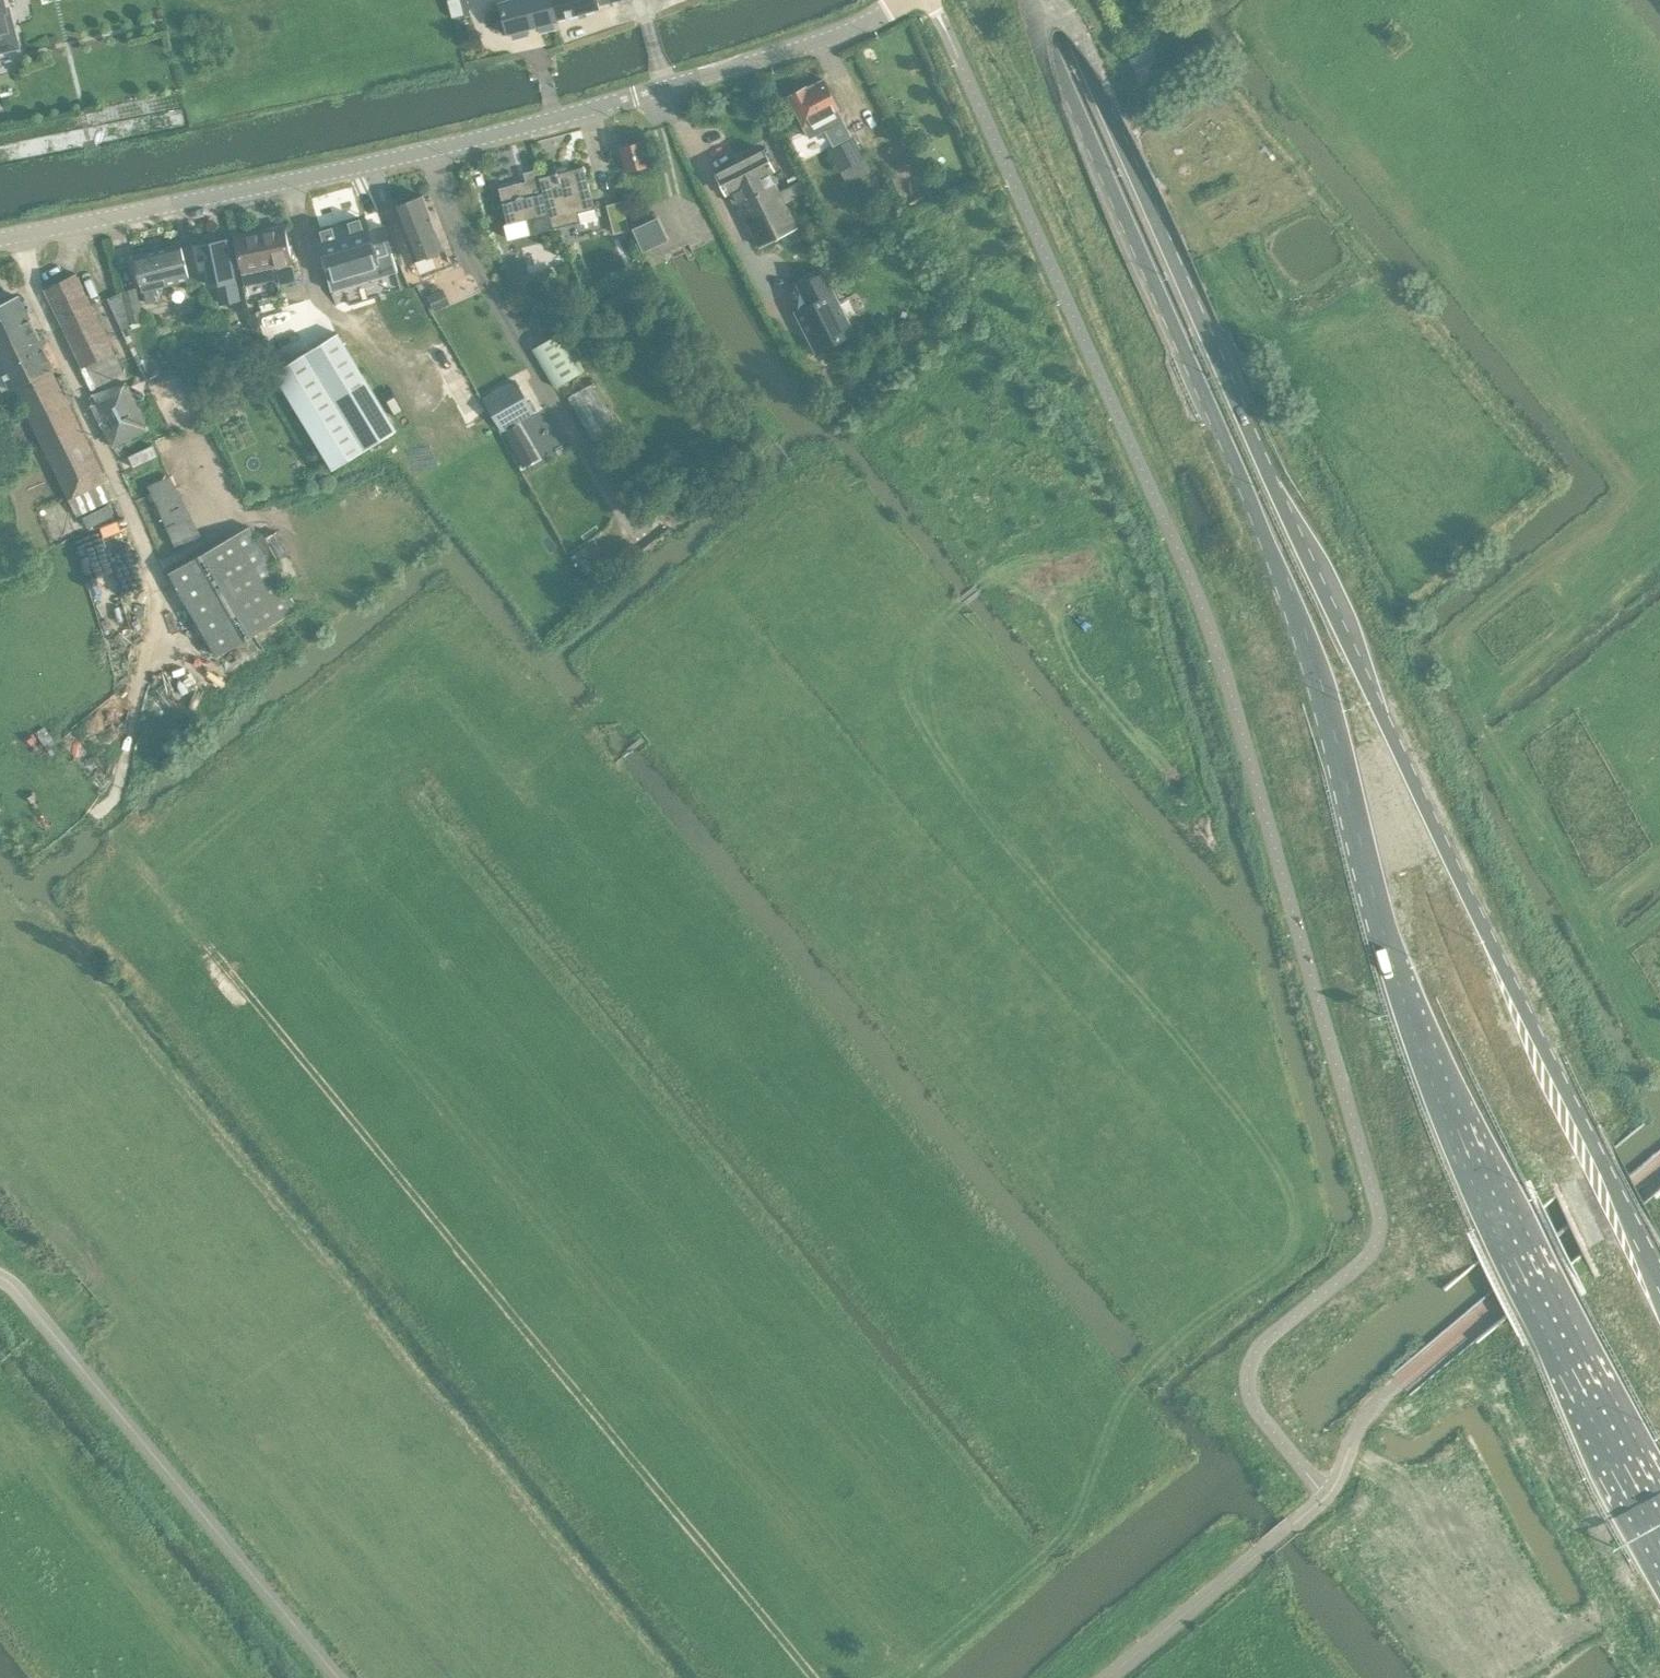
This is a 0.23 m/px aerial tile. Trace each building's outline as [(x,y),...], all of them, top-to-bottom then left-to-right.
[(452,17),(470,12),(467,0),(447,0),(452,17)] [(552,0),(553,0),(509,0),(499,3),(507,33),(557,20),(552,0)] [(552,0),(557,20),(600,9),(599,5),(609,1),(612,0),(553,0),(552,0)] [(15,46),(10,25),(2,27),(0,18),(0,49),(15,46)] [(789,96),(804,126),(810,137),(820,132),(843,120),(837,108),(838,108),(823,79),(807,87),(806,86),(789,96)] [(185,105),(128,117),(131,134),(189,122),(185,105)] [(847,122),(821,135),(839,169),(865,156),(847,122)] [(111,141),(108,123),(0,141),(0,160),(111,141)] [(628,172),(650,166),(643,140),(621,146),(628,172)] [(763,200),(803,180),(802,179),(779,191),(769,172),(774,170),(763,149),(736,163),(746,182),(749,180),(755,191),(758,190),(763,200)] [(746,182),(736,163),(716,173),(727,194),(728,193),(733,204),(737,201),(759,246),(797,227),(785,203),(808,191),(803,180),(763,200),(758,190),(755,191),(749,180),(746,182)] [(584,166),(541,177),(552,228),(601,215),(599,206),(595,207),(595,203),(593,204),(584,166)] [(507,223),(511,238),(552,228),(541,177),(539,169),(524,173),(526,181),(499,188),(508,223),(507,223)] [(415,260),(444,249),(422,195),(393,206),(415,260)] [(616,231),(632,227),(625,197),(609,201),(616,231)] [(363,216),(316,230),(334,286),(401,267),(384,226),(368,231),(363,216)] [(644,250),(667,239),(657,218),(634,229),(644,250)] [(280,284),(296,280),(285,226),(234,237),(241,271),(276,264),(280,284)] [(211,285),(215,284),(219,307),(239,302),(234,280),(225,239),(195,246),(199,267),(207,265),(211,285)] [(156,250),(165,286),(189,280),(180,244),(156,250)] [(165,286),(156,250),(133,255),(141,291),(143,291),(145,303),(160,300),(157,287),(165,286)] [(90,388),(124,372),(76,272),(45,288),(82,367),(80,368),(90,388)] [(809,304),(796,310),(816,350),(854,332),(823,272),(799,285),(809,304)] [(420,322),(402,286),(390,292),(409,328),(420,322)] [(136,287),(121,291),(129,324),(144,321),(136,287)] [(144,321),(129,324),(121,291),(107,297),(145,380),(171,366),(151,319),(144,321)] [(262,311),(290,304),(286,292),(259,299),(262,311)] [(10,388),(13,387),(68,499),(106,480),(51,368),(54,367),(19,297),(0,306),(0,368),(10,388)] [(219,327),(228,344),(235,340),(226,323),(219,327)] [(533,349),(546,372),(555,387),(585,369),(563,331),(559,333),(533,349)] [(332,469),(396,430),(337,333),(273,373),(332,469)] [(483,397),(502,431),(535,412),(515,378),(483,397)] [(113,447),(150,430),(126,380),(89,399),(113,447)] [(572,391),(593,438),(619,427),(598,380),(572,391)] [(218,406),(207,410),(211,421),(222,417),(218,406)] [(201,536),(171,475),(148,485),(175,546),(201,536)] [(249,526),(248,527),(169,572),(217,656),(297,610),(249,526)] [(277,530),(269,537),(283,554),(291,547),(277,530)]
